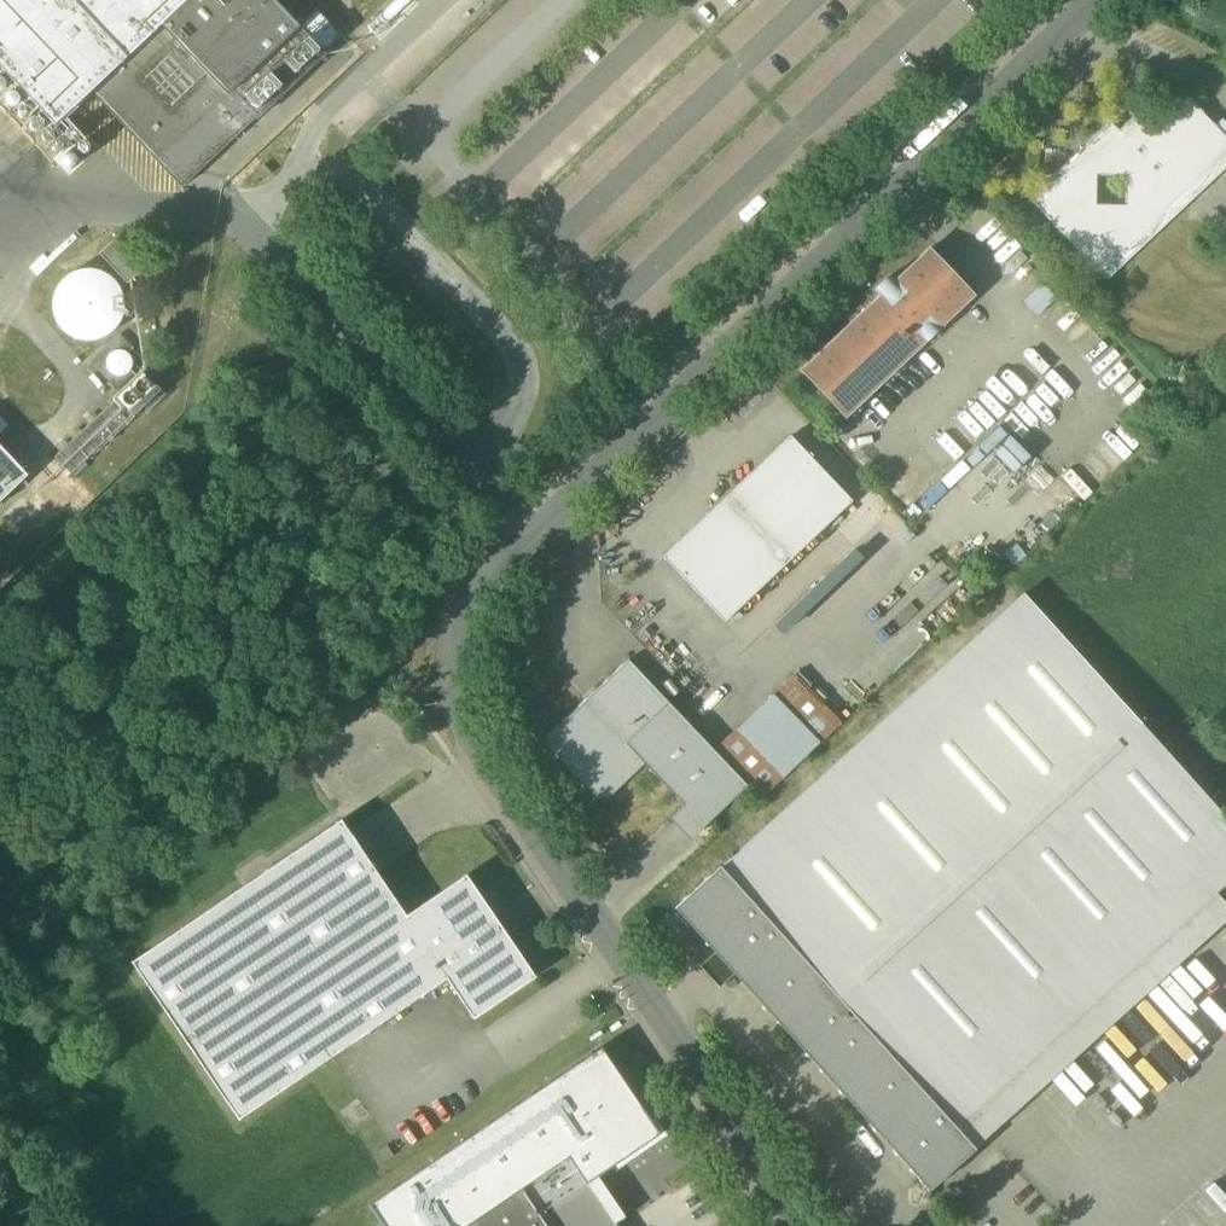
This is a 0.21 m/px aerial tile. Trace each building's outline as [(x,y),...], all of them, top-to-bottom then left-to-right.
[(158,162),(301,27),(300,26),(275,0),(0,0),(0,66),(56,125),(91,92),(124,127),(158,162)] [(367,26),(376,36),(413,0),(395,0),(367,26)] [(317,10),(300,26),(301,27),(325,52),(342,36),(317,10)] [(325,52),(301,27),(158,162),(182,188),(325,52)] [(1140,110),(1118,130),(1110,122),(1029,199),(1106,281),(1225,168),(1225,137),(1188,97),(1156,127),(1140,110)] [(101,259),(130,289),(147,272),(118,242),(101,259)] [(801,371),(846,419),(975,297),(930,249),(895,282),(890,277),(876,290),(881,295),(801,371)] [(52,305),(53,318),(58,329),(67,339),(78,344),(91,346),(103,343),(114,336),(121,326),(125,314),(124,301),(119,289),(110,280),(99,274),(86,273),(74,276),(63,283),(56,293),(52,305)] [(1024,303),(1037,317),(1056,299),(1043,285),(1024,303)] [(121,336),(117,340),(111,345),(87,369),(115,399),(83,430),(54,457),(71,474),(99,447),(132,416),(158,391),(145,377),(153,370),(121,336)] [(663,558),(725,623),(852,502),(791,437),(663,558)] [(28,475),(0,445),(0,502),(28,475)] [(853,549),(773,625),(783,636),(863,559),(853,549)] [(956,1127),(1216,893),(1225,884),(1225,818),(1023,594),(721,868),(956,1127)] [(749,787),(669,703),(629,660),(549,736),(549,747),(597,799),(609,799),(645,765),(705,828),(749,787)] [(841,723),(794,675),(773,695),(821,744),(841,723)] [(819,743),(774,696),(739,729),(785,776),(819,743)] [(785,777),(738,728),(717,748),(764,797),(785,777)] [(467,876),(407,916),(342,820),(132,963),(239,1121),(447,979),(474,1019),(536,977),(467,876)] [(735,974),(930,1191),(976,1149),(975,1149),(956,1127),(721,868),(721,867),(675,908),(715,953),(735,974)] [(975,1149),(1225,922),(1225,905),(1216,893),(956,1127),(975,1149)] [(735,974),(715,953),(700,967),(720,988),(735,974)] [(386,1225),(466,1225),(471,1223),(522,1188),(570,1156),(588,1182),(598,1175),(612,1166),(615,1171),(669,1135),(647,1102),(642,1105),(602,1047),(371,1203),(386,1225)] [(522,1188),(547,1225),(617,1225),(616,1224),(588,1182),(570,1156),(522,1188)] [(626,1216),(598,1175),(588,1182),(616,1224),(626,1216)] [(522,1188),(471,1223),(473,1225),(547,1225),(522,1188)]
